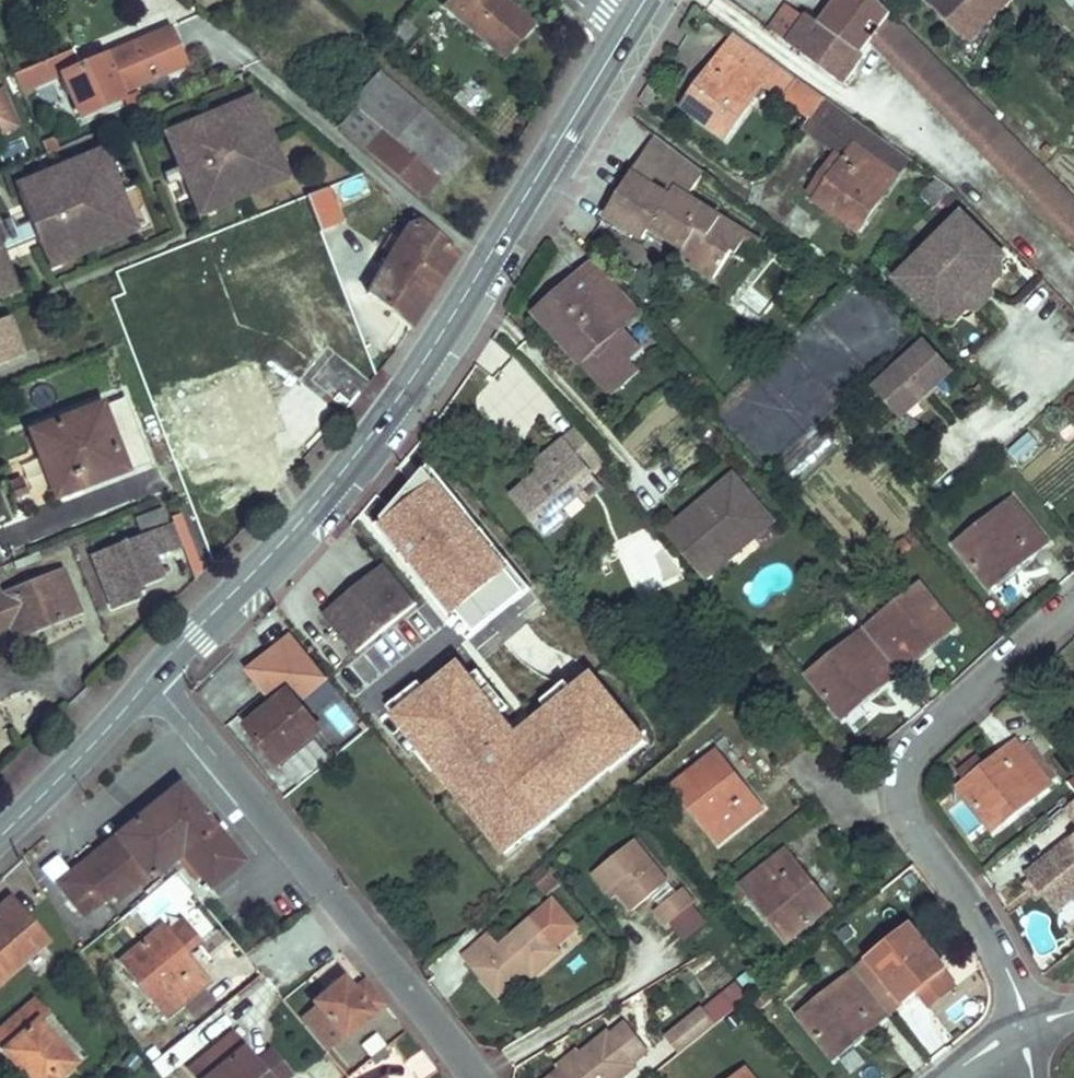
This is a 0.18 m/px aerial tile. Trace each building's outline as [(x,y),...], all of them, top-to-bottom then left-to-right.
[(502,0),(451,0),(446,6),(504,57),(529,29),(499,3),(502,0)] [(531,25),(502,0),(499,3),(529,29),(531,25)] [(898,18),(879,0),(842,0),(826,22),(873,53),(875,49),(898,18)] [(931,1),(970,39),(1005,4),(1001,0),(932,0),(931,1)] [(1062,0),(1073,12),(1073,0),(1062,0)] [(771,29),(790,42),(807,19),(788,5),(771,29)] [(807,19),(790,42),(851,83),(873,53),(826,22),(812,12),(807,19)] [(875,49),(936,110),(962,81),(902,23),(875,49)] [(185,65),(169,29),(105,56),(120,92),(185,65)] [(764,86),(783,100),(798,78),(736,33),(712,66),(717,70),(706,85),(711,88),(707,94),(697,86),(682,106),(725,138),(764,86)] [(80,67),(73,49),(13,74),(21,92),(61,75),(79,117),(123,99),(120,92),(105,56),(80,67)] [(712,66),(697,86),(707,94),(711,88),(706,85),(717,70),(712,66)] [(353,103),(438,178),(464,148),(379,73),(353,103)] [(798,78),(783,100),(810,120),(826,98),(798,78)] [(962,81),(936,110),(1073,246),(1073,191),(962,81)] [(2,132),(17,125),(2,90),(0,91),(0,126),(2,132)] [(254,96),(233,105),(236,111),(246,107),(250,116),(260,112),(254,96)] [(810,120),(805,125),(832,145),(829,149),(844,160),(843,160),(849,164),(838,179),(843,183),(839,188),(829,181),(814,201),(858,232),(910,159),(826,98),(810,120)] [(233,105),(181,127),(184,134),(169,140),(182,171),(186,169),(189,176),(185,178),(198,208),(212,202),(215,208),(267,186),(265,180),(275,176),(271,166),(281,162),(260,112),(250,116),(246,107),(236,111),(233,105)] [(358,107),(339,129),(420,198),(438,178),(358,107)] [(184,134),(181,127),(166,133),(169,140),(184,134)] [(688,197),(704,172),(656,135),(636,166),(673,189),(670,195),(632,172),(605,215),(644,239),(651,228),(695,256),(691,264),(714,279),(732,251),(736,254),(748,235),(688,197)] [(104,148),(83,157),(86,163),(96,159),(100,168),(110,164),(104,148)] [(83,157),(31,179),(34,186),(19,192),(32,222),(36,221),(39,228),(35,229),(48,260),(63,254),(65,260),(118,238),(115,232),(125,228),(121,218),(132,214),(110,164),(100,168),(96,159),(86,163),(83,157)] [(843,160),(829,181),(839,188),(843,183),(838,179),(849,164),(843,160)] [(288,177),(281,162),(271,166),(275,176),(265,180),(267,186),(288,177)] [(673,189),(636,166),(632,172),(670,195),(673,189)] [(34,186),(31,179),(16,185),(19,192),(34,186)] [(212,202),(198,208),(200,214),(215,208),(212,202)] [(138,229),(132,214),(121,218),(125,228),(115,232),(118,238),(138,229)] [(941,323),(950,314),(963,301),(960,298),(975,283),(979,286),(1007,258),(962,214),(897,279),(941,323)] [(408,226),(399,241),(391,254),(367,294),(410,329),(458,252),(421,221),(408,226)] [(762,243),(748,235),(736,254),(750,262),(762,243)] [(391,254),(399,241),(391,236),(383,249),(391,254)] [(15,284),(2,254),(0,255),(0,290),(15,284)] [(63,254),(48,260),(51,266),(65,260),(63,254)] [(577,275),(624,327),(639,315),(592,262),(577,275)] [(1006,277),(997,268),(979,286),(975,283),(960,298),(963,301),(950,314),(960,323),(969,313),(980,314),(997,297),(996,287),(1006,277)] [(638,370),(628,359),(627,357),(622,362),(610,349),(615,344),(611,339),(624,327),(577,275),(535,312),(609,394),(638,370)] [(15,284),(0,290),(0,297),(17,290),(15,284)] [(22,354),(8,320),(0,323),(0,363),(22,354)] [(627,357),(628,359),(642,347),(624,327),(611,339),(615,344),(610,349),(622,362),(627,357)] [(953,369),(927,341),(874,390),(900,418),(953,369)] [(351,376),(323,354),(304,377),(332,399),(351,376)] [(126,398),(34,433),(54,487),(96,471),(99,478),(149,459),(126,398)] [(601,457),(577,430),(534,466),(539,473),(543,476),(536,482),(533,478),(512,496),(545,536),(567,518),(561,510),(583,492),(577,485),(591,474),(587,468),(601,457)] [(1008,451),(1018,461),(1038,443),(1029,433),(1008,451)] [(587,468),(591,474),(605,462),(601,457),(587,468)] [(54,487),(57,494),(99,478),(96,471),(54,487)] [(543,476),(539,473),(533,478),(536,482),(543,476)] [(577,485),(583,492),(589,499),(603,487),(591,474),(577,485)] [(733,475),(686,515),(685,525),(700,543),(684,556),(704,580),(731,557),(726,551),(748,532),(753,538),(773,521),(733,475)] [(27,493),(22,480),(9,485),(15,498),(27,493)] [(1012,499),(956,544),(991,588),(1047,543),(1012,499)] [(135,519),(140,533),(167,522),(162,508),(135,519)] [(686,515),(665,533),(684,556),(700,543),(685,525),(686,515)] [(403,521),(388,534),(414,562),(428,550),(403,521)] [(174,524),(169,526),(177,546),(182,545),(174,524)] [(177,546),(169,526),(92,556),(112,607),(138,597),(134,587),(161,576),(153,556),(177,546)] [(467,547),(477,538),(468,528),(443,551),(445,554),(461,540),(467,547)] [(731,557),(753,538),(748,532),(726,551),(731,557)] [(502,567),(477,538),(467,547),(461,540),(445,554),(443,551),(423,569),(457,607),(502,567)] [(328,617),(388,568),(386,565),(326,614),(328,617)] [(388,568),(328,617),(357,653),(370,642),(397,675),(384,686),(423,733),(445,715),(458,730),(495,699),(469,668),(456,678),(446,665),(459,655),(388,568)] [(62,571),(0,596),(0,630),(11,625),(16,638),(79,612),(62,571)] [(921,584),(865,629),(899,673),(956,627),(921,584)] [(514,686),(560,739),(599,708),(613,696),(618,692),(534,593),(499,623),(536,667),(514,686)] [(843,718),(899,673),(865,629),(808,675),(843,718)] [(299,702),(328,678),(293,635),(257,665),(255,677),(276,702),(248,726),(280,765),(322,731),(299,702)] [(370,642),(357,653),(384,686),(397,675),(370,642)] [(357,656),(332,678),(359,709),(384,687),(357,656)] [(613,696),(599,708),(605,715),(593,724),(591,721),(563,744),(581,765),(634,722),(613,696)] [(605,715),(599,708),(560,739),(563,744),(591,721),(593,724),(605,715)] [(445,715),(423,733),(435,748),(458,730),(445,715)] [(1016,741),(985,766),(966,781),(960,787),(994,830),(1051,785),(1050,783),(1057,777),(1029,742),(1021,748),(1016,741)] [(763,808),(717,751),(674,787),(719,843),(763,808)] [(959,773),(966,781),(985,766),(979,758),(959,773)] [(151,879),(175,859),(181,854),(200,877),(210,889),(243,862),(227,843),(214,853),(201,837),(214,827),(184,789),(175,789),(57,883),(84,916),(112,892),(118,900),(148,875),(151,879)] [(1064,809),(1073,821),(1073,801),(1064,809)] [(214,827),(220,834),(226,829),(221,822),(214,827)] [(227,843),(220,834),(214,827),(201,837),(214,853),(227,843)] [(1031,882),(1041,894),(1055,911),(1073,896),(1073,836),(1026,875),(1031,882)] [(633,910),(651,896),(668,882),(635,840),(593,873),(608,892),(614,887),(619,893),(633,910)] [(831,906),(786,849),(742,884),(787,941),(831,906)] [(181,854),(175,859),(194,881),(200,877),(181,854)] [(546,891),(557,881),(544,866),(533,876),(546,891)] [(660,907),(677,893),(668,882),(651,896),(660,907)] [(1041,894),(1031,882),(1026,886),(1036,898),(1041,894)] [(614,887),(608,892),(613,898),(619,893),(614,887)] [(683,889),(677,893),(660,907),(656,910),(667,925),(671,922),(692,906),(694,903),(683,889)] [(47,941),(11,899),(0,909),(0,917),(2,919),(0,921),(0,982),(47,941)] [(555,947),(577,927),(553,899),(499,947),(488,935),(464,956),(499,996),(527,971),(532,978),(560,953),(555,947)] [(692,906),(671,922),(684,939),(705,922),(692,906)] [(168,929),(188,953),(202,940),(183,917),(168,929)] [(212,982),(188,953),(168,929),(163,924),(118,962),(167,1020),(212,982)] [(855,970),(890,1014),(917,991),(943,971),(946,968),(910,925),(855,970)] [(834,1059),(890,1014),(855,970),(799,1016),(834,1059)] [(748,971),(738,979),(748,993),(759,985),(748,971)] [(943,971),(917,991),(930,1007),(955,986),(943,971)] [(343,1038),(384,1004),(365,981),(354,990),(344,978),(314,1003),(343,1038)] [(702,1010),(714,1024),(749,997),(736,983),(702,1010)] [(5,1052),(7,1050),(19,1064),(17,1066),(28,1077),(58,1077),(75,1063),(39,1023),(48,1015),(35,1000),(0,1031),(0,1046),(5,1052)] [(680,1052),(714,1024),(702,1010),(701,1009),(667,1036),(680,1052)] [(607,1032),(550,1077),(621,1077),(636,1066),(633,1063),(648,1051),(625,1023),(610,1035),(607,1032)] [(256,1062),(232,1033),(189,1069),(196,1077),(269,1077),(256,1062)] [(187,1060),(200,1049),(188,1035),(175,1046),(187,1060)] [(385,1048),(370,1060),(374,1065),(389,1053),(385,1048)] [(7,1050),(5,1052),(17,1066),(19,1064),(7,1050)] [(256,1062),(269,1077),(287,1077),(291,1074),(271,1050),(256,1062)] [(735,1077),(753,1077),(746,1069),(735,1077)]
